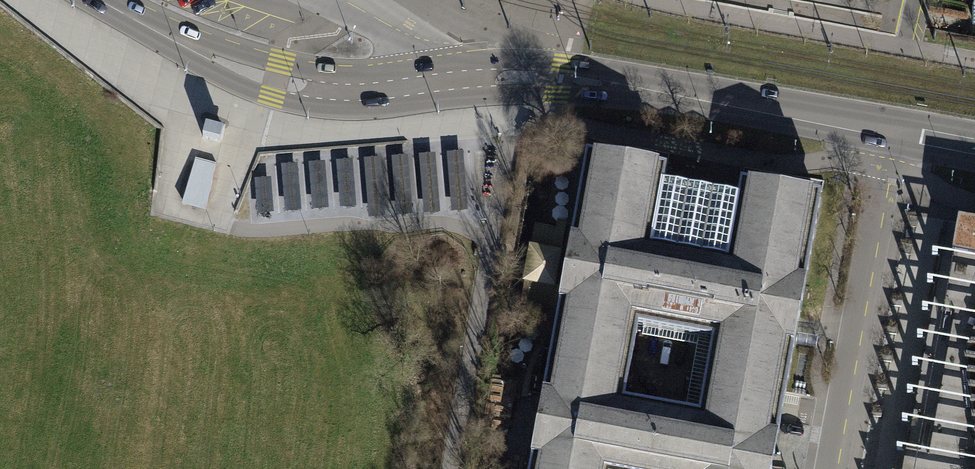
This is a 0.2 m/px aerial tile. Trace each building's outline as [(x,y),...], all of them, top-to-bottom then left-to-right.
[(205,125),(202,137),(220,142),(224,130),(205,125)] [(463,152),(446,153),(451,212),(468,211),(463,152)] [(435,154),(419,155),(423,214),(440,213),(435,154)] [(772,467),(818,196),(738,182),(737,191),(710,186),(713,172),(700,169),(688,167),(686,181),(662,177),(664,168),(584,154),(528,468),(772,468),(772,467)] [(408,156),(391,157),(396,216),(412,215),(408,156)] [(216,162),(196,157),(181,206),(205,212),(216,162)] [(381,158),(364,160),(369,219),(386,217),(381,158)] [(353,160),(336,161),(339,208),(356,207),(353,160)] [(326,163),(309,164),(312,210),(329,209),(326,163)] [(298,165),(282,166),(285,212),(302,211),(298,165)] [(256,180),(258,214),(273,213),(271,179),(256,180)] [(958,223),(921,426),(909,424),(901,468),(974,468),(974,226),(958,223)]
